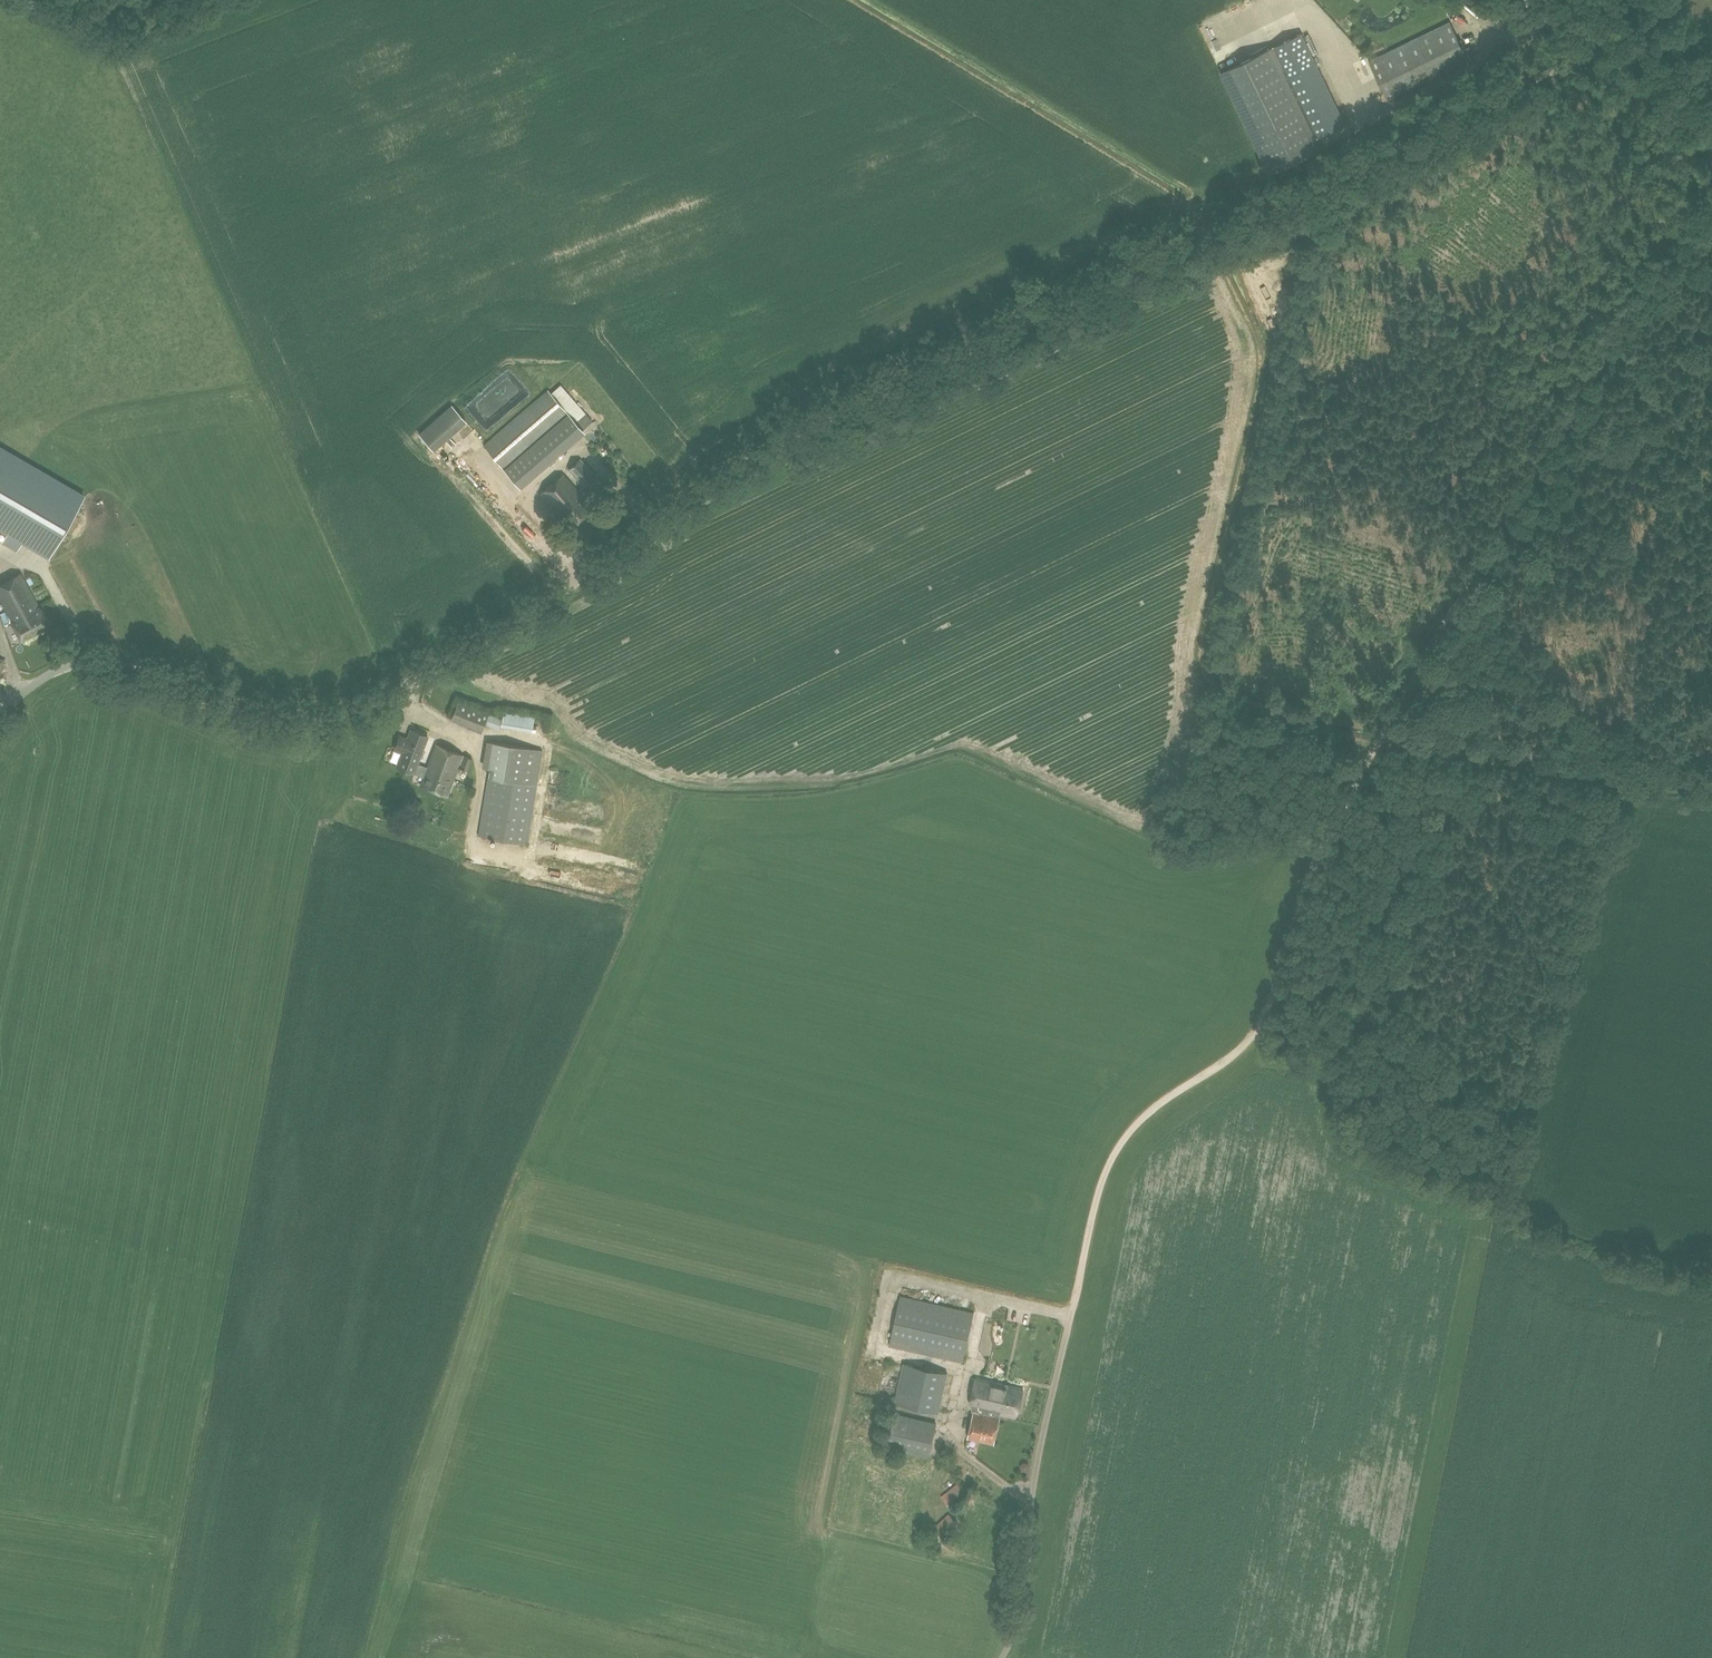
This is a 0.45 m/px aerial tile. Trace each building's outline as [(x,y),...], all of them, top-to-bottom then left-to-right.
[(1390,102),(1469,62),(1449,21),(1369,61),(1390,102)] [(1320,148),(1315,138),(1346,124),(1302,33),(1220,72),(1269,173),(1320,148)] [(516,378),(520,383),(523,379),(513,369),(502,380),(507,386),(516,378)] [(599,423),(572,393),(573,393),(565,384),(555,393),(589,432),(599,423)] [(519,485),(583,430),(548,389),(484,445),(519,485)] [(455,402),(421,429),(435,446),(469,419),(455,402)] [(49,555),(86,493),(0,444),(0,527),(49,555)] [(578,492),(563,474),(541,493),(570,527),(592,508),(583,498),(589,493),(588,493),(600,483),(580,460),(567,471),(582,489),(578,492)] [(595,508),(585,517),(590,523),(600,513),(595,508)] [(50,624),(41,608),(40,609),(21,573),(0,585),(0,598),(14,623),(13,624),(21,640),(50,624)] [(456,710),(454,719),(478,724),(480,715),(456,710)] [(503,725),(535,731),(538,718),(506,712),(505,716),(492,714),(489,725),(502,728),(503,725)] [(427,767),(417,763),(427,738),(410,732),(397,768),(414,774),(414,773),(424,777),(421,785),(447,795),(458,767),(468,771),(473,757),(436,743),(427,767)] [(526,844),(542,750),(491,742),(486,767),(490,768),(478,836),(526,844)] [(890,1270),(888,1277),(901,1281),(903,1274),(890,1270)] [(963,1362),(974,1313),(902,1296),(890,1346),(963,1362)] [(887,1312),(891,1299),(885,1297),(881,1310),(887,1312)] [(895,1402),(939,1412),(948,1373),(904,1363),(895,1402)] [(970,1403),(976,1405),(1001,1411),(1017,1415),(1023,1388),(976,1378),(970,1403)] [(976,1405),(969,1438),(994,1444),(1001,1411),(976,1405)] [(929,1455),(936,1422),(892,1413),(886,1446),(929,1455)] [(941,1496),(950,1507),(968,1493),(959,1483),(941,1496)] [(932,1529),(943,1539),(959,1524),(949,1513),(932,1529)]
